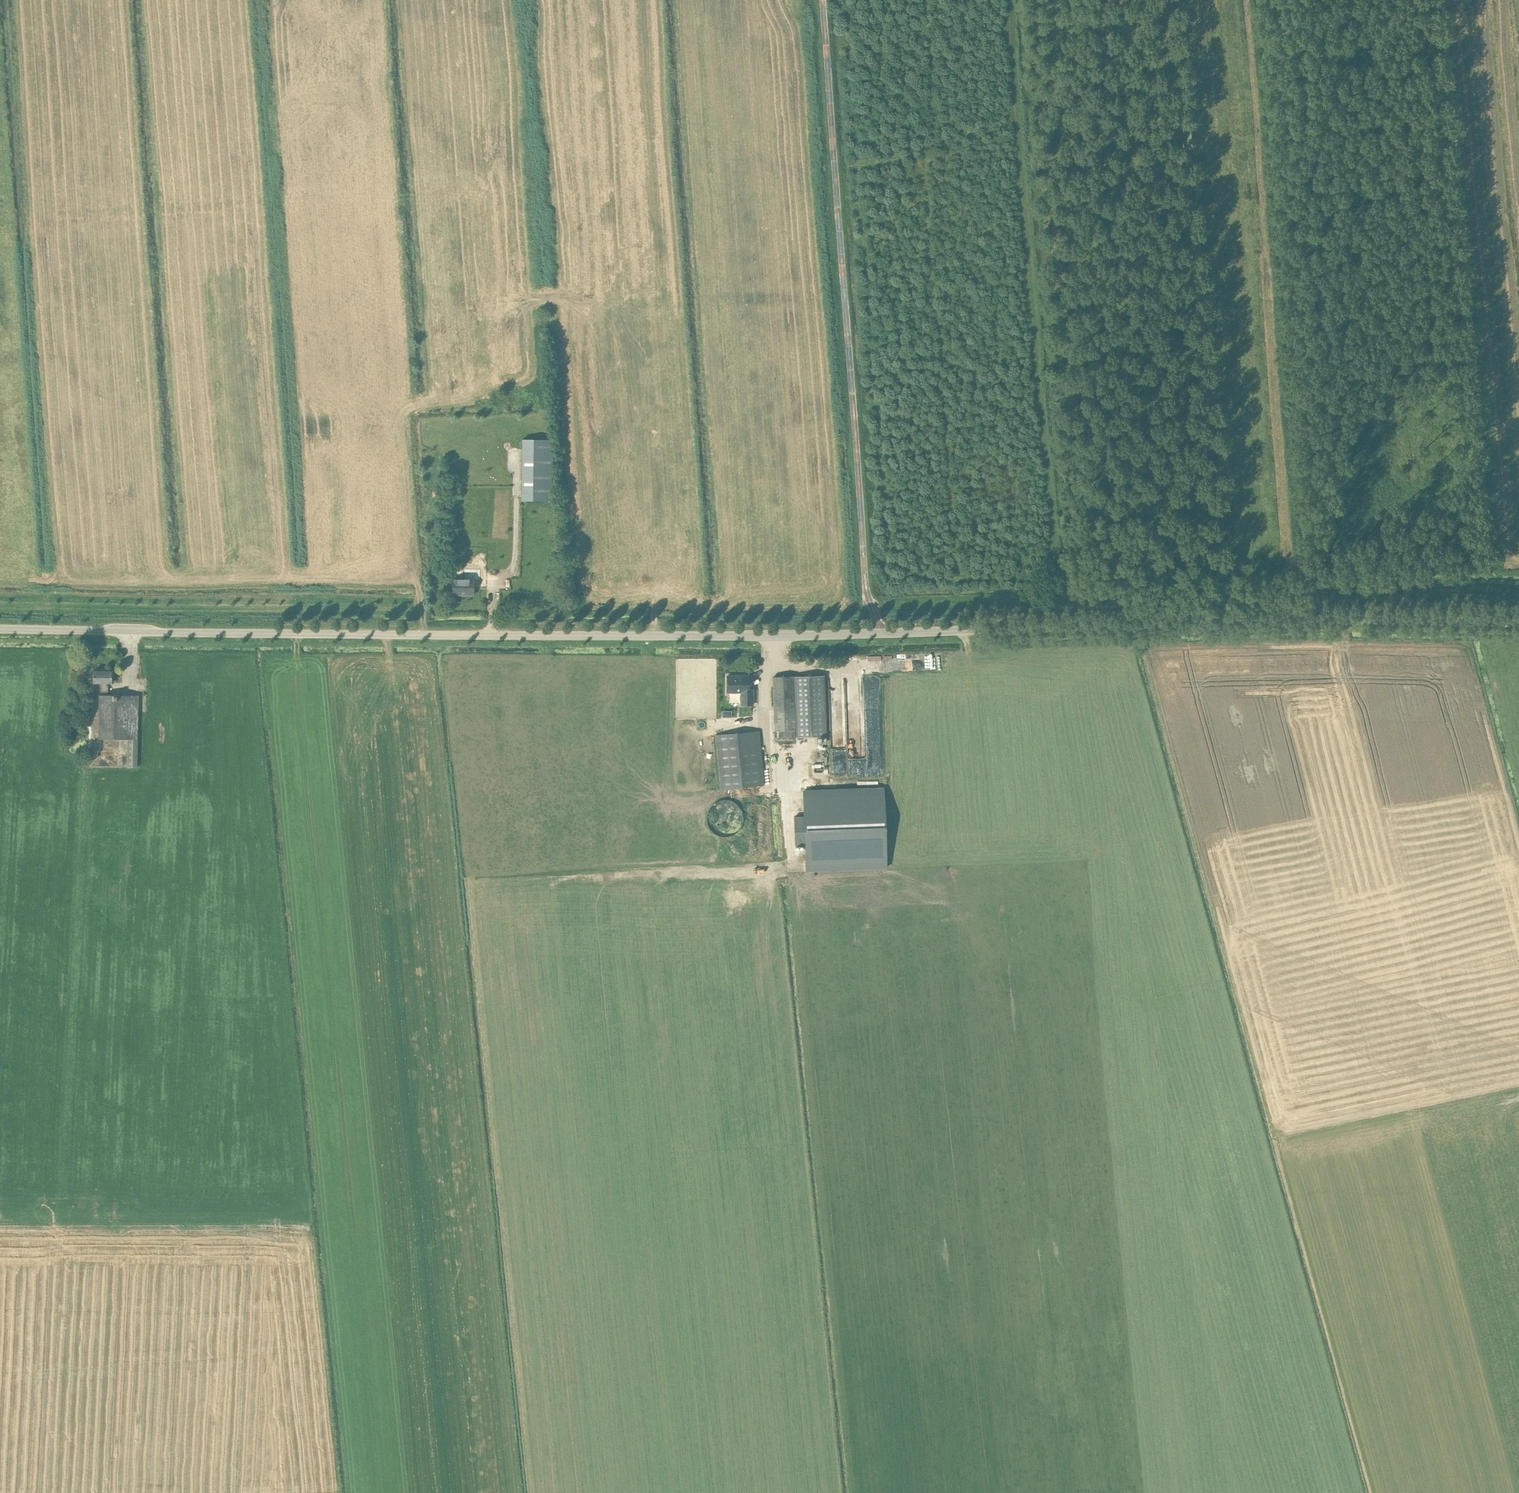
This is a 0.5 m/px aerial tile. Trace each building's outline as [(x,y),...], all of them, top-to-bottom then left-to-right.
[(522,439),(521,500),(553,501),(553,471),(553,440),(522,439)] [(452,585),(452,595),(473,595),(473,580),(472,579),(472,567),(468,567),(469,566),(468,566),(464,566),(464,579),(452,579),(452,585)] [(99,740),(127,740),(127,768),(139,768),(139,740),(139,695),(108,695),(108,683),(112,683),(112,671),(93,671),(93,683),(99,683),(99,740)] [(775,741),(795,741),(796,738),(826,737),(824,675),(773,677),(775,731),(775,741)] [(753,705),(753,699),(753,689),(748,689),(748,676),(727,676),(727,692),(741,692),(741,705),(753,705)] [(715,742),(719,790),(764,785),(759,731),(715,735),(714,735),(715,742)] [(830,739),(832,775),(849,774),(849,775),(883,773),(883,759),(866,760),(865,737),(830,739)] [(887,867),(884,788),(823,790),(803,791),(804,817),(794,817),(795,845),(805,845),(806,871),(887,867)] [(723,837),(735,834),(741,826),(743,817),(738,805),(729,801),(717,802),(709,809),(708,821),(712,832),(723,837)]
